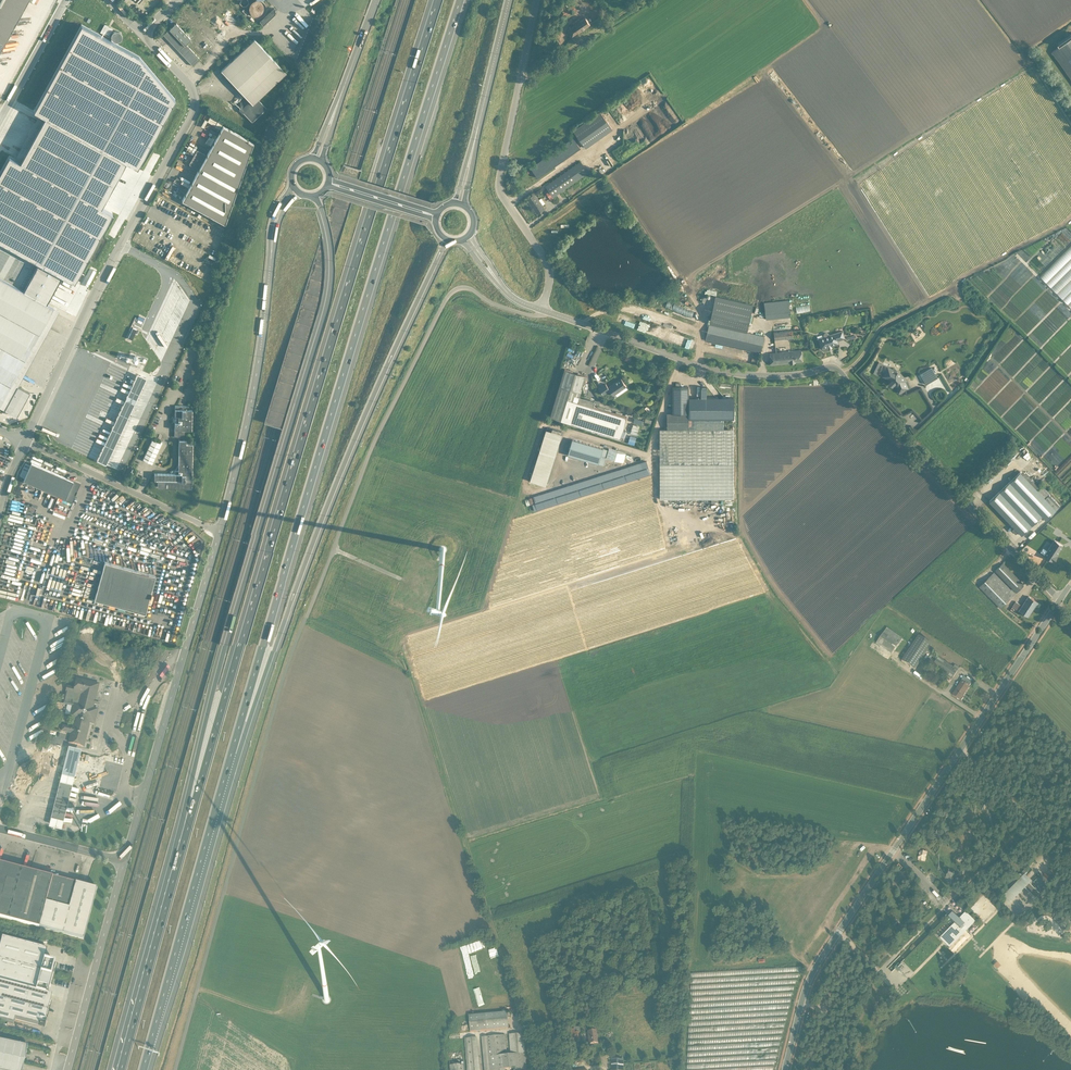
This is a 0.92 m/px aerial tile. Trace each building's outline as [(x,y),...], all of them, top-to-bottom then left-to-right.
[(31,0),(0,0),(0,56),(31,0)] [(266,11),(266,9),(266,8),(266,6),(265,5),(264,3),(263,2),(262,2),(260,1),(258,1),(257,1),(255,1),(254,2),(252,3),(251,4),(250,6),(250,7),(250,9),(250,11),(250,12),(251,13),(252,15),(253,16),(255,17),(256,17),(258,18),(259,18),(261,17),(263,16),(264,15),(265,14),(266,13),(266,11)] [(568,4),(560,10),(564,15),(572,10),(568,4)] [(176,17),(180,22),(185,17),(181,12),(176,17)] [(566,27),(571,35),(589,23),(584,15),(566,27)] [(0,279),(0,407),(55,308),(46,303),(62,275),(75,282),(113,212),(101,206),(126,161),(137,167),(175,98),(138,55),(81,24),(34,109),(47,116),(20,164),(9,158),(0,175),(0,238),(31,255),(14,287),(0,279)] [(176,24),(164,35),(193,66),(200,59),(186,44),(191,39),(176,24)] [(1051,50),(1070,78),(1070,35),(1051,50)] [(255,39),(221,71),(243,94),(235,102),(252,121),(267,108),(258,99),(286,72),(255,39)] [(0,79),(0,84),(8,89),(12,82),(10,81),(12,78),(4,73),(0,79)] [(573,129),(586,147),(612,129),(599,110),(573,129)] [(197,149),(189,163),(199,168),(182,199),(225,223),(253,141),(223,125),(207,154),(197,149)] [(165,139),(170,141),(174,131),(170,129),(166,138),(161,136),(157,143),(162,145),(165,139)] [(573,135),(519,174),(526,185),(581,146),(573,135)] [(541,189),(553,206),(571,194),(567,188),(589,173),(578,156),(542,181),(545,186),(541,189)] [(544,207),(534,192),(526,197),(536,212),(544,207)] [(198,224),(201,218),(190,212),(187,218),(198,224)] [(1041,277),(1070,307),(1070,246),(1041,277)] [(765,301),(767,319),(792,316),(790,298),(765,301)] [(799,313),(812,312),(812,304),(798,305),(799,313)] [(706,339),(766,354),(767,347),(764,347),(766,337),(710,323),(706,339)] [(793,337),(792,324),(773,325),(773,338),(793,337)] [(824,335),(817,337),(821,348),(837,343),(836,340),(845,337),(842,329),(828,334),(827,331),(825,331),(823,332),(824,335)] [(769,352),(771,364),(803,360),(801,347),(769,352)] [(898,392),(910,386),(907,378),(898,368),(894,372),(891,370),(893,367),(887,364),(881,374),(890,378),(887,381),(891,385),(894,382),(898,392)] [(925,385),(939,377),(934,367),(920,374),(925,385)] [(566,368),(554,417),(625,434),(630,414),(597,406),(599,399),(583,396),(588,374),(566,368)] [(145,377),(136,373),(122,402),(95,459),(105,463),(131,406),(145,377)] [(608,388),(612,394),(626,385),(620,376),(607,385),(604,382),(598,386),(602,392),(608,388)] [(687,426),(686,387),(672,387),(673,413),(666,413),(667,426),(687,426)] [(160,480),(160,487),(192,487),(192,444),(186,444),(186,429),(191,429),(191,409),(188,409),(188,405),(176,405),(176,430),(179,430),(179,473),(154,473),(154,480),(160,480)] [(661,497),(737,498),(738,427),(725,427),(725,419),(689,419),(689,429),(661,428),(661,488),(661,497)] [(547,429),(534,481),(550,485),(563,433),(547,429)] [(626,462),(628,453),(574,440),(571,456),(606,464),(608,457),(626,462)] [(72,500),(80,482),(31,461),(23,479),(72,500)] [(650,465),(534,492),(537,503),(535,504),(536,510),(559,505),(559,504),(612,491),(611,488),(621,486),(629,484),(628,481),(653,475),(650,465)] [(1060,505),(1023,467),(989,500),(1022,534),(1042,515),(1045,519),(1060,505)] [(1055,564),(1068,547),(1062,542),(1065,537),(1061,534),(1045,556),(1055,564)] [(982,563),(987,569),(999,559),(994,553),(982,563)] [(95,599),(145,613),(155,575),(105,561),(95,599)] [(1025,584),(1003,562),(980,585),(1001,607),(1025,584)] [(1012,606),(1028,617),(1039,601),(1029,595),(1022,605),(1016,600),(1012,606)] [(908,641),(887,628),(876,644),(891,654),(897,645),(903,649),(908,641)] [(921,630),(901,660),(914,669),(934,638),(921,630)] [(952,678),(958,669),(937,656),(932,665),(952,678)] [(972,681),(963,676),(951,695),(959,701),(972,681)] [(93,706),(99,684),(75,678),(73,687),(66,685),(63,700),(78,704),(72,727),(63,725),(61,732),(70,734),(68,743),(84,747),(90,723),(94,724),(98,708),(93,706)] [(81,753),(68,749),(58,792),(53,811),(48,829),(61,832),(65,814),(70,795),(81,753)] [(84,940),(98,889),(0,863),(0,918),(84,940)] [(902,868),(898,863),(893,867),(898,872),(902,868)] [(1036,899),(1040,895),(1029,884),(1031,882),(1024,875),(1022,877),(1020,876),(1016,880),(1017,882),(1001,899),(1008,906),(1025,889),(1036,899)] [(975,924),(965,913),(958,920),(951,913),(949,916),(948,915),(944,919),(948,924),(950,922),(953,925),(940,938),(950,949),(975,924)] [(4,936),(0,952),(0,980),(38,990),(41,978),(54,982),(59,964),(46,960),(49,948),(4,936)] [(992,965),(996,969),(1000,965),(996,961),(992,965)] [(0,980),(0,1021),(38,1031),(41,1020),(48,1022),(55,994),(38,990),(0,980)] [(507,1012),(469,1015),(470,1031),(508,1028),(507,1012)] [(572,1043),(581,1043),(580,1029),(571,1030),(572,1043)] [(598,1043),(596,1031),(588,1031),(589,1044),(598,1043)] [(506,1035),(482,1037),(484,1069),(505,1069),(505,1068),(514,1068),(514,1069),(527,1069),(524,1033),(509,1034),(510,1054),(507,1054),(506,1035)] [(476,1037),(464,1038),(467,1069),(479,1069),(476,1037)] [(29,1046),(0,1040),(0,1069),(24,1069),(29,1046)] [(623,1061),(611,1061),(611,1069),(623,1069),(623,1061)]
